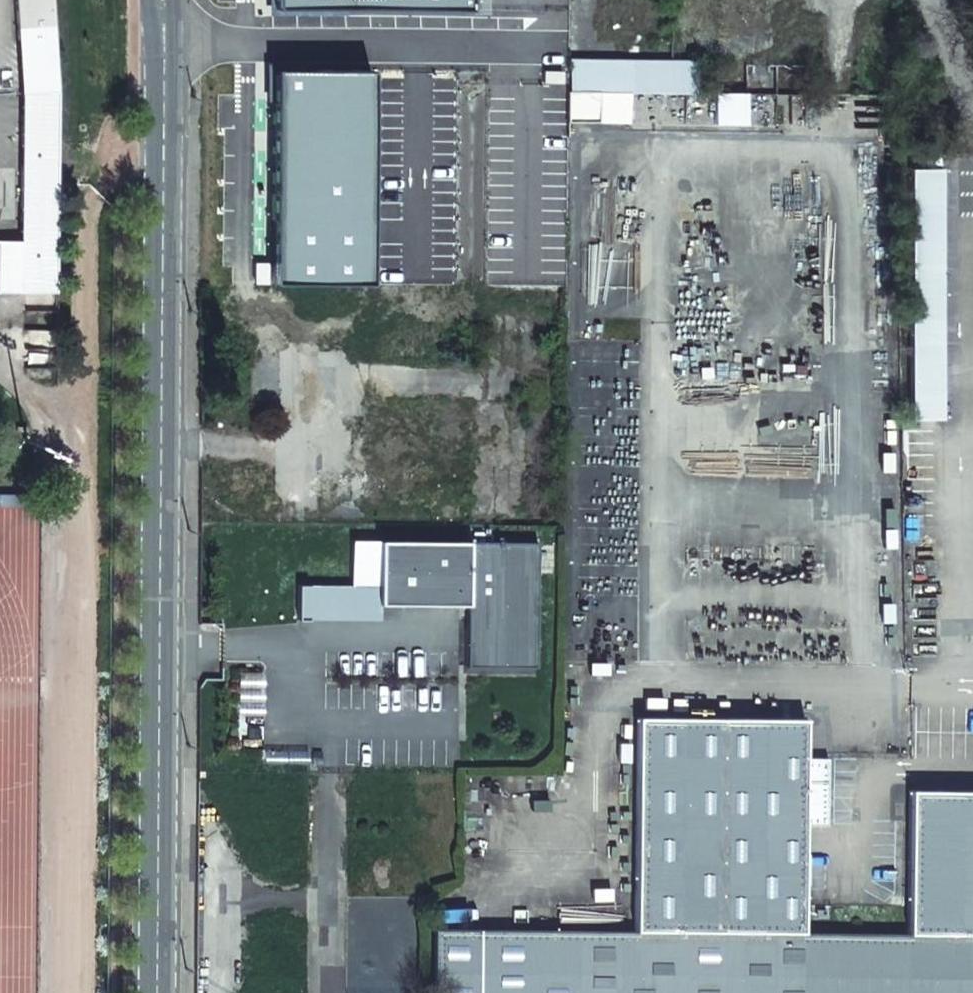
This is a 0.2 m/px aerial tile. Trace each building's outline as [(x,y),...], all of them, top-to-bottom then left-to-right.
[(52,0),(15,0),(20,94),(57,92),(52,0)] [(276,10),(471,11),(471,0),(276,0),(276,10)] [(697,63),(571,62),(571,92),(600,93),(696,94),(697,63)] [(273,69),(271,283),(370,284),(372,70),(273,69)] [(20,94),(20,240),(0,240),(0,291),(55,292),(56,185),(57,92),(20,94)] [(568,122),(600,122),(600,93),(571,92),(568,92),(568,122)] [(910,420),(940,420),(940,169),(909,169),(910,420)] [(466,668),(535,669),(536,547),(381,545),(380,588),(380,607),(466,608),(466,668)] [(298,586),(297,618),(379,621),(380,588),(298,586)] [(907,936),(802,934),(803,826),(826,826),(827,759),(804,759),(804,719),(636,718),(634,933),(479,931),(434,930),(434,992),(972,992),(972,791),(909,791),(907,936)]
